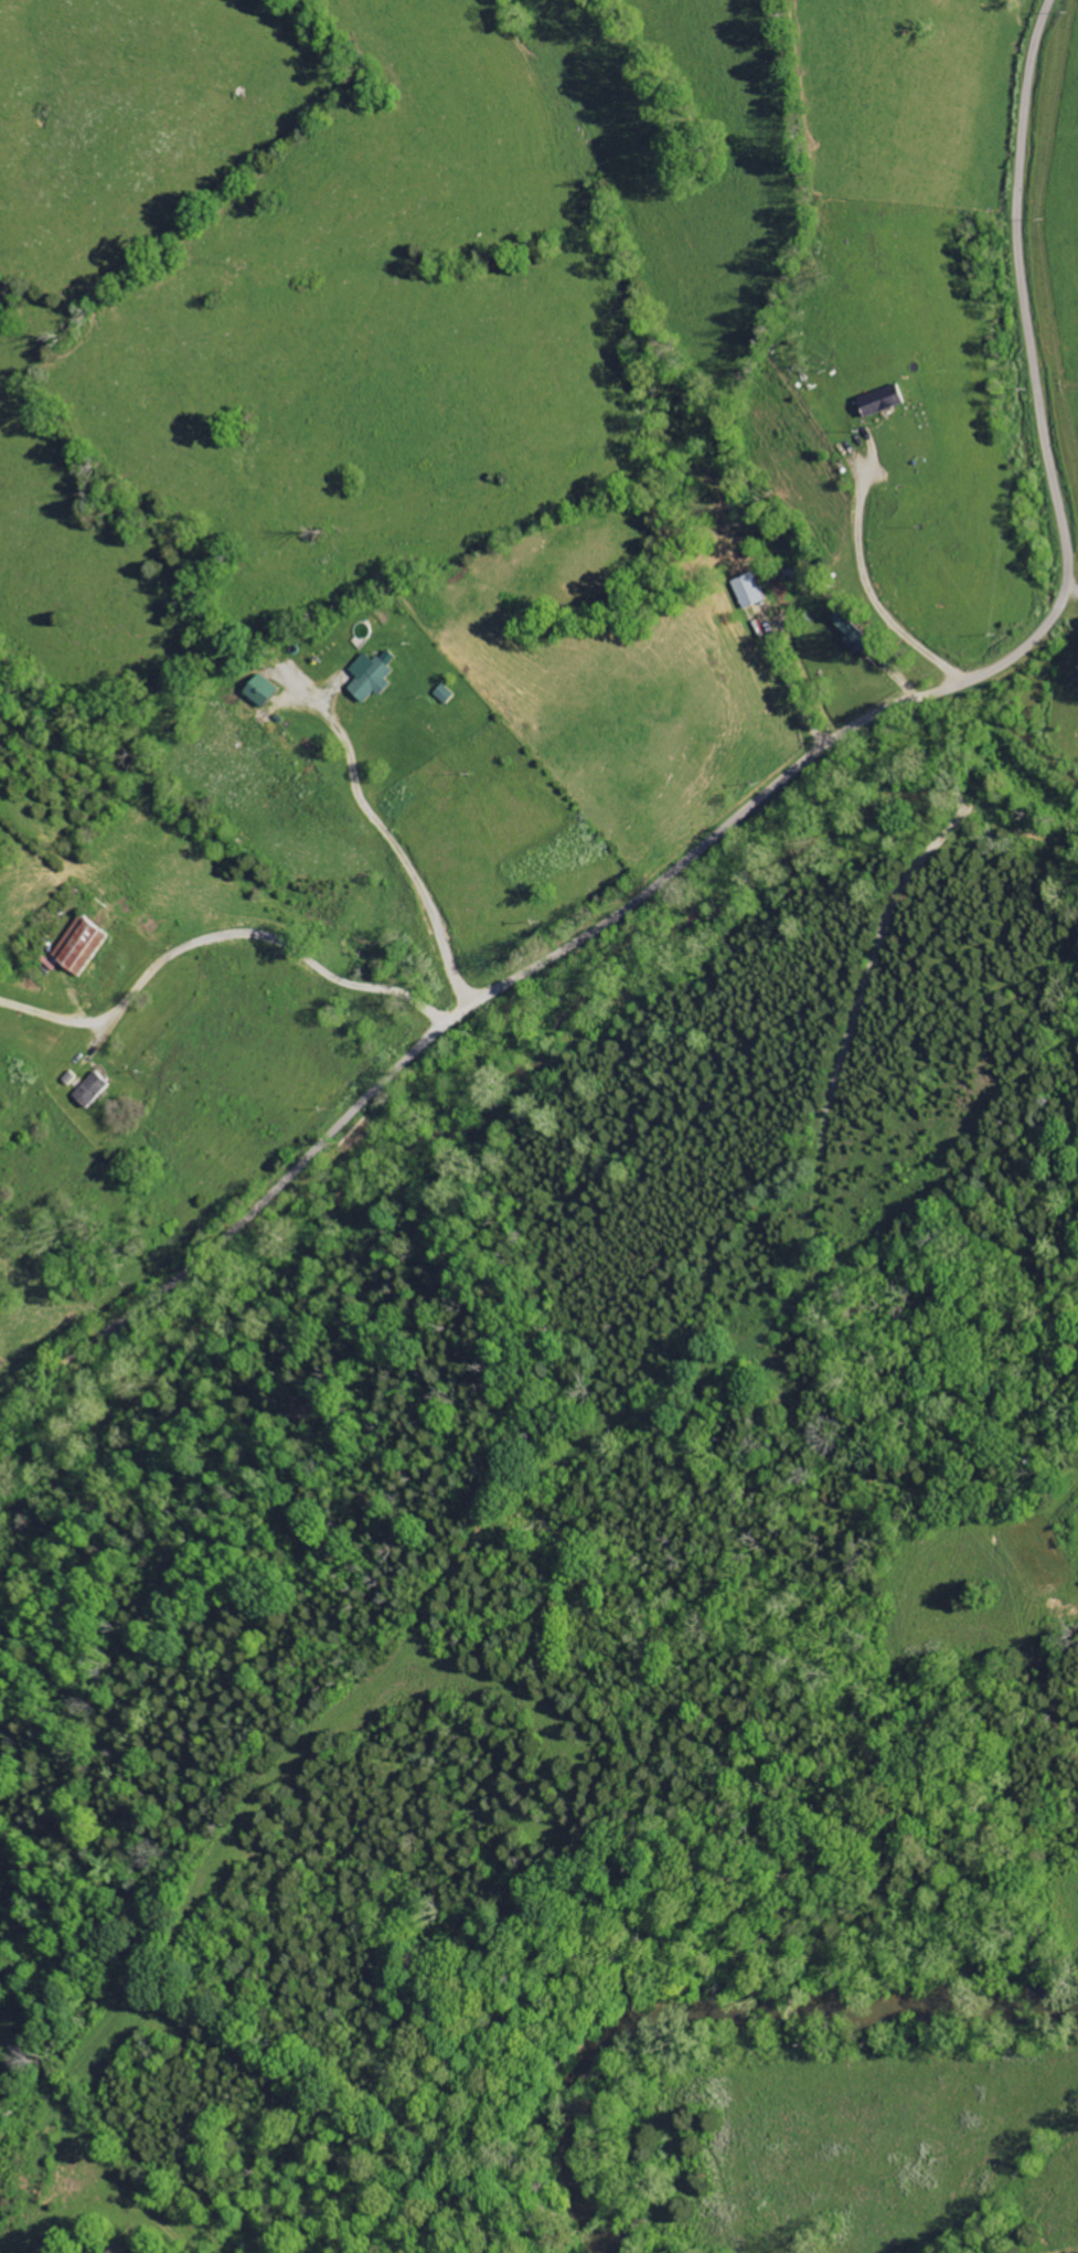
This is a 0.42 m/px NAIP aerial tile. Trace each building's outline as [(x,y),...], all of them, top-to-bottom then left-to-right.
[(858,397),(865,416),(904,402),(897,383),(858,397)] [(733,581),(743,606),(764,598),(753,572),(733,581)] [(841,609),(831,619),(845,634),(843,637),(855,649),(858,646),(863,650),(873,640),(841,609)] [(378,653),(346,688),(362,702),(374,689),(377,693),(388,682),(385,679),(395,669),(378,653)] [(258,674),(244,692),(260,705),(275,687),(258,674)] [(84,914),(52,955),(78,976),(110,935),(84,914)]
